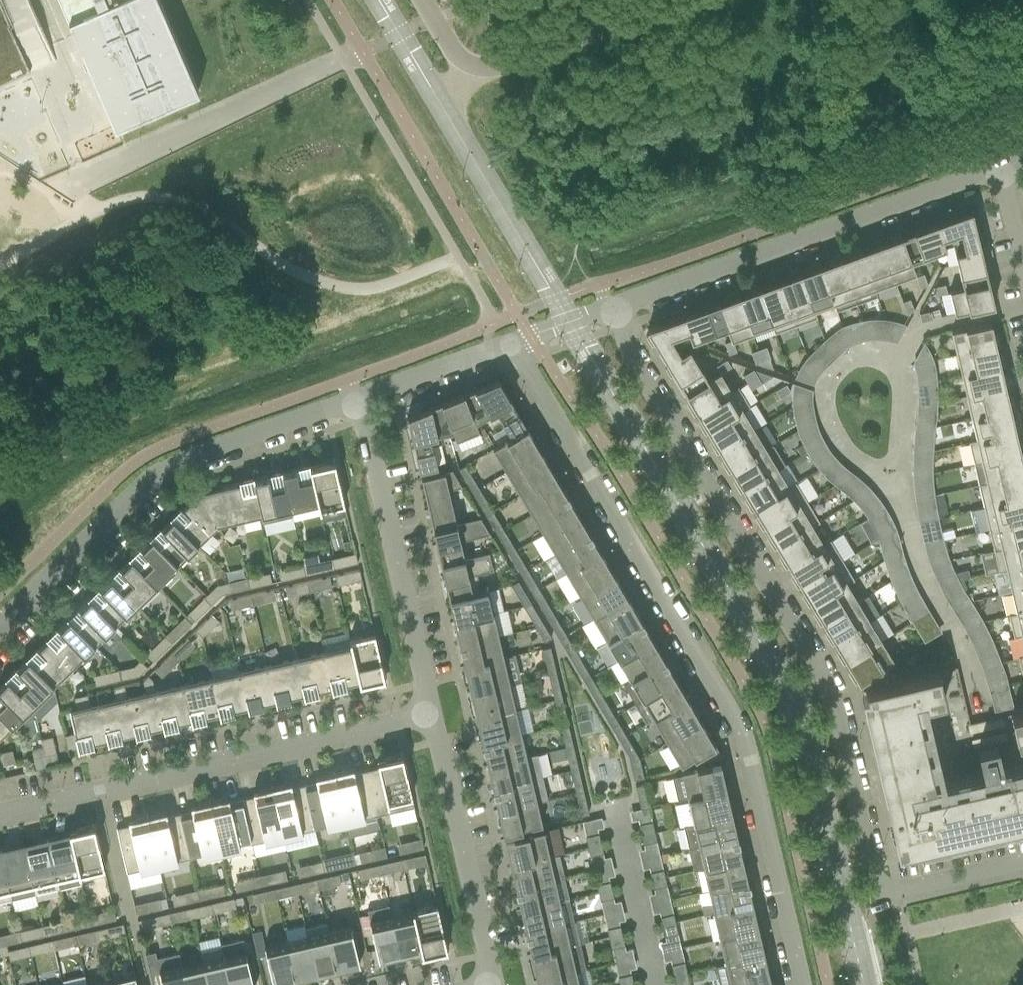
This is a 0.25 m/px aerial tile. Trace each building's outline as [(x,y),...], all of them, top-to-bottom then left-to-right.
[(39,68),(56,61),(30,0),(0,0),(0,85),(39,68)] [(82,51),(114,127),(198,91),(159,0),(60,0),(82,51)] [(971,210),(936,223),(945,247),(953,244),(955,252),(980,247),(971,210)] [(902,235),(901,236),(910,260),(916,258),(945,247),(936,223),(932,224),(922,228),(908,233),(902,235)] [(881,243),(894,281),(914,273),(910,260),(901,236),(899,231),(890,234),(892,239),(888,240),(883,242),(881,243)] [(871,246),(860,250),(874,288),(894,281),(881,243),(879,239),(870,242),(871,246)] [(841,258),(840,258),(851,288),(854,296),(856,303),(877,296),(874,288),(860,250),(859,246),(849,249),(851,254),(847,255),(843,257),(841,258)] [(980,247),(955,252),(962,281),(963,288),(988,282),(986,271),(983,261),(981,251),(980,247)] [(820,265),(833,303),(836,311),(856,303),(854,296),(851,288),(840,258),(838,253),(829,257),(831,261),(827,263),(823,264),(820,265)] [(800,272),(799,273),(813,310),(814,310),(817,309),(833,303),(820,265),(818,261),(809,264),(811,269),(807,270),(803,271),(800,272)] [(780,280),(779,280),(795,325),(816,318),(813,310),(799,273),(798,268),(789,271),(790,276),(787,277),(782,279),(780,280)] [(916,276),(920,288),(927,285),(923,274),(916,276)] [(760,287),(759,288),(772,325),(775,333),(795,325),(779,280),(777,276),(768,279),(770,283),(766,285),(762,286),(760,287)] [(963,288),(950,291),(955,314),(993,304),(991,296),(991,292),(995,291),(993,281),(988,282),(963,288)] [(739,295),(752,333),(766,328),(772,326),(772,325),(759,288),(757,283),(748,286),(750,291),(746,292),(741,294),(739,295)] [(933,287),(935,295),(946,292),(945,284),(933,287)] [(729,298),(718,302),(732,340),(752,333),(739,295),(737,290),(728,294),(729,298)] [(902,302),(906,313),(914,310),(909,299),(902,302)] [(718,302),(683,315),(692,340),(720,329),(726,327),(727,327),(718,302)] [(919,314),(921,321),(932,318),(930,311),(919,314)] [(683,315),(647,328),(648,331),(656,343),(666,360),(688,347),(685,342),(692,340),(683,315)] [(880,344),(892,340),(885,321),(873,325),(880,344)] [(858,345),(870,341),(863,322),(851,326),(858,345)] [(865,325),(869,336),(876,334),(872,322),(865,325)] [(990,322),(951,331),(957,354),(995,345),(1000,344),(999,337),(994,338),(992,332),(990,322)] [(888,327),(892,338),(900,335),(896,324),(888,327)] [(844,331),(848,342),(855,339),(851,328),(844,331)] [(838,353),(850,349),(843,330),(831,334),(838,353)] [(731,340),(724,343),(728,354),(736,351),(732,340),(731,340)] [(825,343),(829,354),(837,352),(833,340),(825,343)] [(820,368),(832,364),(825,345),(813,349),(820,368)] [(995,345),(957,354),(961,375),(1000,366),(1005,365),(1003,358),(999,359),(997,353),(996,348),(996,346),(995,345)] [(688,347),(666,360),(669,365),(674,374),(685,392),(707,379),(688,347)] [(765,349),(758,352),(761,363),(769,360),(765,349)] [(761,363),(758,352),(750,354),(754,366),(761,363)] [(917,355),(919,363),(930,360),(928,352),(917,355)] [(817,359),(809,362),(813,373),(821,371),(817,359)] [(726,360),(716,366),(720,372),(720,373),(731,367),(726,360)] [(936,373),(933,360),(913,365),(916,377),(936,373)] [(809,362),(802,365),(806,376),(813,373),(809,362)] [(1000,366),(961,375),(966,396),(1005,387),(1010,386),(1008,379),(1004,380),(1002,374),(1001,370),(1000,367),(1000,366)] [(742,378),(746,384),(756,378),(752,371),(742,378)] [(812,387),(820,371),(794,381),(812,387)] [(707,379),(685,392),(692,404),(688,406),(692,413),(693,414),(697,411),(731,391),(723,377),(720,373),(720,372),(717,374),(708,379),(707,379)] [(919,377),(920,384),(932,382),(930,374),(919,377)] [(756,378),(746,384),(751,392),(761,385),(756,378)] [(498,379),(472,390),(474,394),(487,415),(495,410),(511,437),(527,428),(498,379)] [(939,394),(936,382),(917,386),(920,398),(939,394)] [(731,391),(697,411),(703,422),(699,425),(704,432),(708,430),(742,409),(749,406),(748,404),(738,387),(731,391)] [(786,387),(776,393),(780,400),(790,393),(786,387)] [(1005,387),(966,396),(971,418),(1010,409),(1015,408),(1013,401),(1009,402),(1007,396),(1006,390),(1005,388),(1005,387)] [(441,402),(433,405),(434,410),(440,435),(453,432),(456,439),(479,430),(476,422),(487,415),(474,394),(472,390),(464,393),(441,402)] [(792,397),(796,404),(806,398),(802,391),(792,397)] [(919,399),(921,407),(932,404),(931,396),(919,399)] [(814,410),(807,399),(790,409),(797,420),(814,410)] [(433,405),(407,416),(419,471),(437,467),(430,437),(440,435),(434,410),(433,405)] [(937,417),(934,405),(915,410),(918,422),(937,417)] [(742,409),(708,430),(716,444),(712,446),(715,452),(720,450),(754,429),(742,409)] [(1010,409),(971,418),(975,433),(976,440),(976,441),(1015,432),(1020,430),(1018,423),(1014,424),(1012,418),(1011,413),(1010,410),(1010,409)] [(797,421),(801,428),(811,422),(807,415),(797,421)] [(916,423),(918,431),(930,428),(928,420),(916,423)] [(819,433),(812,422),(795,433),(802,443),(819,433)] [(493,448),(506,471),(540,450),(527,428),(511,437),(493,448)] [(754,429),(720,450),(722,454),(725,458),(728,463),(724,466),(726,469),(727,471),(731,469),(766,449),(765,446),(754,429)] [(935,441),(933,429),(913,433),(916,446),(935,441)] [(969,442),(974,463),(1020,453),(1022,452),(1022,444),(1018,445),(1017,439),(1016,435),(1015,432),(976,441),(969,442)] [(806,442),(810,449),(820,443),(816,436),(806,442)] [(828,453),(822,443),(805,453),(811,464),(828,453)] [(914,447),(916,454),(928,452),(926,444),(914,447)] [(766,449),(731,469),(732,470),(734,474),(736,477),(740,483),(735,485),(738,489),(739,491),(743,489),(778,468),(784,464),(772,445),(766,449)] [(506,471),(520,494),(554,473),(540,450),(506,471)] [(934,464),(931,451),(912,456),(915,468),(934,464)] [(974,463),(974,464),(978,484),(1022,474),(1022,465),(1022,460),(1021,456),(1020,453),(974,463)] [(818,460),(822,467),(832,461),(828,454),(818,460)] [(842,470),(836,460),(819,470),(825,481),(842,470)] [(325,463),(310,467),(320,510),(322,520),(346,515),(344,505),(335,465),(334,462),(334,461),(333,461),(326,463),(325,463)] [(465,465),(458,469),(465,480),(472,476),(465,465)] [(914,469),(916,477),(928,474),(926,466),(914,469)] [(310,467),(282,473),(292,516),(291,508),(317,502),(319,510),(320,510),(310,467)] [(778,468),(743,489),(744,490),(745,492),(748,496),(750,499),(746,502),(750,508),(750,510),(754,507),(789,487),(788,486),(778,468)] [(421,477),(433,529),(456,523),(449,490),(462,487),(452,470),(421,477)] [(834,476),(838,483),(848,476),(844,470),(834,476)] [(282,473),(254,480),(263,523),(292,516),(282,473)] [(520,494),(531,513),(566,493),(554,473),(520,494)] [(861,485),(855,474),(837,485),(844,496),(861,485)] [(934,486),(931,474),(911,478),(914,490),(934,486)] [(978,484),(984,507),(1022,498),(1022,474),(978,484)] [(472,476),(465,480),(472,492),(479,488),(472,476)] [(254,480),(225,486),(233,521),(261,515),(263,523),(254,480)] [(789,487),(754,507),(755,508),(756,510),(759,514),(761,518),(757,520),(760,526),(761,527),(761,528),(765,526),(807,501),(806,500),(795,483),(789,487)] [(853,491),(857,498),(867,492),(863,485),(853,491)] [(225,486),(199,492),(217,525),(233,521),(225,486)] [(917,490),(918,498),(930,495),(928,488),(917,490)] [(877,502),(871,491),(854,501),(860,512),(877,502)] [(199,492),(172,519),(197,545),(217,525),(199,492)] [(531,513),(543,533),(577,512),(566,493),(531,513)] [(482,494),(476,498),(485,514),(492,510),(482,494)] [(936,508),(933,496),(914,500),(917,512),(936,508)] [(984,507),(989,529),(1022,521),(1022,498),(984,507)] [(807,501),(765,526),(766,527),(768,529),(770,534),(774,539),(769,542),(772,545),(773,548),(777,545),(812,525),(818,521),(817,519),(807,501)] [(867,509),(871,516),(882,510),(878,503),(867,509)] [(492,510),(485,514),(493,528),(500,523),(492,510)] [(890,521),(884,510),(871,518),(878,528),(890,521)] [(921,513),(922,521),(934,518),(932,510),(921,513)] [(543,533),(554,552),(589,532),(577,512),(543,533)] [(433,529),(441,564),(464,558),(460,541),(490,534),(480,518),(456,523),(433,529)] [(940,531),(937,518),(917,523),(920,535),(940,531)] [(172,519),(151,539),(177,565),(197,545),(172,519)] [(864,526),(873,541),(892,530),(888,523),(877,529),(872,521),(864,526)] [(989,529),(993,550),(1022,543),(1022,521),(989,529)] [(812,525),(777,545),(778,546),(779,548),(782,553),(785,559),(781,561),(784,565),(785,567),(789,565),(823,544),(822,542),(814,528),(812,526),(812,525)] [(512,543),(504,530),(497,534),(505,547),(512,543)] [(899,541),(893,530),(876,541),(882,551),(899,541)] [(555,553),(544,560),(556,578),(566,572),(600,552),(589,532),(554,552),(555,553)] [(925,535),(927,543),(939,540),(937,532),(925,535)] [(151,539),(131,559),(156,585),(177,565),(151,539)] [(823,544),(789,565),(790,566),(791,568),(794,573),(797,578),(793,581),(795,585),(797,587),(801,584),(842,560),(841,558),(830,540),(823,544)] [(945,552),(942,540),(923,545),(925,557),(945,552)] [(993,550),(994,551),(998,571),(1006,569),(1022,565),(1022,543),(993,550)] [(883,551),(887,558),(897,552),(893,545),(883,551)] [(508,553),(516,567),(523,563),(515,549),(508,553)] [(906,562),(899,551),(882,562),(889,573),(906,562)] [(566,572),(580,595),(614,574),(600,552),(566,572)] [(357,563),(355,553),(339,557),(341,567),(357,563)] [(464,558),(441,564),(449,599),(472,593),(480,592),(476,574),(493,570),(489,553),(464,558)] [(932,556),(934,564),(945,561),(944,553),(932,556)] [(316,554),(302,558),(304,565),(303,565),(305,575),(320,571),(318,564),(318,562),(316,554)] [(131,559),(110,579),(135,605),(156,585),(131,559)] [(842,560),(801,584),(801,585),(802,587),(805,591),(807,595),(803,597),(807,604),(808,605),(812,603),(846,582),(853,578),(842,560)] [(952,573),(949,561),(929,565),(932,577),(952,573)] [(305,575),(302,565),(285,569),(287,579),(305,575)] [(1006,569),(1011,591),(1022,589),(1022,565),(1006,569)] [(890,572),(894,579),(905,573),(900,566),(890,572)] [(520,573),(528,586),(535,582),(527,569),(520,573)] [(361,580),(359,570),(343,574),(345,583),(361,580)] [(953,573),(941,576),(943,584),(954,581),(955,581),(969,578),(968,570),(953,573)] [(913,584),(907,573),(889,583),(896,594),(913,584)] [(580,595),(593,617),(627,597),(614,574),(580,595)] [(262,575),(246,578),(249,588),(264,584),(262,575)] [(249,588),(246,578),(232,581),(234,591),(249,588)] [(322,578),(306,582),(309,592),(324,588),(322,578)] [(110,579),(89,599),(115,625),(135,605),(110,579)] [(511,585),(520,600),(527,596),(518,580),(511,585)] [(962,594),(959,581),(940,586),(943,598),(962,594)] [(309,592),(306,582),(292,585),(294,595),(309,592)] [(846,582),(812,603),(818,613),(814,616),(818,623),(819,624),(823,621),(857,601),(857,600),(846,582)] [(216,586),(204,598),(211,605),(222,594),(223,594),(216,586)] [(900,593),(904,600),(914,593),(910,587),(900,593)] [(472,593),(449,599),(454,621),(493,613),(503,611),(498,588),(488,590),(480,592),(472,593)] [(1011,591),(1015,608),(1016,613),(1016,614),(1022,612),(1022,589),(1011,591)] [(266,591),(250,595),(253,605),(268,601),(266,591)] [(923,604),(916,593),(899,604),(906,614),(923,604)] [(253,605),(250,595),(236,598),(238,608),(253,605)] [(535,599),(545,616),(552,611),(542,595),(535,599)] [(857,601),(823,621),(831,635),(827,637),(830,642),(831,644),(835,641),(879,615),(867,595),(857,601)] [(627,597),(593,617),(606,640),(641,620),(627,597)] [(211,605),(204,598),(193,608),(200,615),(211,605)] [(89,599),(69,619),(94,645),(115,625),(89,599)] [(523,606),(532,620),(539,616),(530,602),(523,606)] [(973,614),(970,602),(950,607),(953,619),(973,614)] [(911,613),(915,620),(926,613),(922,606),(911,613)] [(1009,615),(1013,636),(1021,635),(1022,634),(1022,612),(1016,614),(1009,615)] [(454,621),(459,644),(498,635),(493,613),(454,621)] [(879,615),(835,641),(843,654),(839,657),(842,662),(842,663),(847,660),(881,640),(892,633),(881,613),(879,615)] [(935,625),(928,614),(911,624),(918,635),(935,625)] [(965,617),(967,625),(978,622),(977,614),(965,617)] [(556,618),(549,622),(559,639),(566,635),(556,618)] [(69,619),(48,640),(73,665),(94,645),(69,619)] [(195,630),(202,637),(213,627),(206,619),(195,630)] [(606,640),(596,646),(608,666),(618,660),(653,639),(641,620),(606,640)] [(179,622),(165,636),(172,643),(186,629),(179,622)] [(986,634),(984,622),(964,626),(967,638),(986,634)] [(543,623),(536,627),(544,641),(551,637),(543,623)] [(923,633),(928,640),(938,634),(934,627),(923,633)] [(374,634),(350,640),(360,683),(383,678),(384,677),(374,634)] [(975,637),(977,645),(988,642),(986,634),(975,637)] [(459,644),(464,666),(503,657),(498,635),(459,644)] [(172,643),(165,636),(151,649),(158,656),(172,643)] [(618,660),(630,679),(664,659),(653,639),(618,660)] [(48,640),(28,660),(53,685),(73,665),(48,640)] [(350,646),(323,652),(331,687),(359,681),(359,683),(360,683),(350,640),(349,640),(350,646)] [(881,640),(847,660),(855,674),(850,676),(854,683),(855,683),(859,681),(893,660),(881,640)] [(563,645),(572,661),(579,657),(570,641),(563,645)] [(995,654),(992,642),(973,646),(976,658),(995,654)] [(182,643),(171,654),(177,661),(177,662),(189,650),(182,643)] [(542,648),(546,667),(554,665),(550,647),(542,648)] [(323,652),(295,659),(303,694),(331,687),(323,652)] [(177,661),(171,654),(160,664),(167,672),(177,662),(177,661)] [(983,657),(985,665),(996,662),(995,655),(983,657)] [(464,666),(470,692),(509,683),(503,657),(464,666)] [(579,657),(572,661),(580,674),(587,670),(579,657)] [(295,659),(267,665),(275,700),(303,694),(295,659)] [(630,679),(623,683),(635,703),(641,699),(676,679),(664,659),(630,679)] [(28,660),(7,680),(32,706),(53,685),(28,660)] [(1003,675),(1000,663),(981,667),(984,679),(1003,675)] [(133,666),(118,670),(120,680),(138,675),(142,672),(135,665),(133,666)] [(267,665),(239,672),(247,707),(275,700),(267,665)] [(120,680),(118,670),(100,674),(102,684),(120,680)] [(914,699),(923,697),(924,703),(944,699),(938,671),(865,688),(866,693),(861,694),(898,851),(920,846),(921,849),(1022,825),(1022,773),(1007,777),(1005,767),(1002,767),(996,743),(976,748),(982,772),(979,773),(982,783),(910,799),(908,789),(934,783),(914,699)] [(239,672),(211,678),(219,713),(247,707),(239,672)] [(146,693),(127,698),(135,733),(163,726),(155,691),(152,680),(148,676),(143,681),(146,693)] [(990,679),(992,687),(1004,684),(1002,676),(990,679)] [(591,677),(584,681),(592,694),(599,690),(591,677)] [(211,678),(183,685),(191,720),(219,713),(211,678)] [(641,699),(635,703),(646,723),(653,719),(687,698),(676,679),(641,699)] [(0,687),(0,714),(12,726),(32,706),(7,680),(0,687)] [(550,682),(554,700),(562,698),(558,680),(550,682)] [(470,692),(476,717),(515,708),(509,683),(470,692)] [(183,685),(155,691),(163,726),(191,720),(183,685)] [(1010,697),(1007,685),(988,689),(990,702),(1010,697)] [(116,700),(99,704),(107,739),(135,733),(127,698),(124,686),(113,689),(116,700)] [(107,739),(99,704),(90,706),(87,695),(74,698),(76,709),(70,711),(75,733),(65,735),(68,748),(78,746),(93,743),(107,739)] [(610,710),(602,696),(596,700),(603,714),(610,710)] [(653,719),(666,741),(701,721),(687,698),(653,719)] [(996,702),(997,710),(1009,707),(1007,699),(996,702)] [(556,707),(560,726),(568,724),(563,705),(556,707)] [(476,717),(482,743),(521,734),(515,708),(476,717)] [(1010,713),(1017,741),(1022,740),(1022,710),(1010,713)] [(12,726),(0,714),(0,737),(12,726)] [(607,720),(615,733),(622,729),(614,716),(607,720)] [(701,721),(666,741),(681,765),(694,757),(697,761),(715,757),(715,756),(710,748),(715,744),(701,721)] [(571,739),(568,724),(560,726),(563,741),(571,739)] [(482,743),(487,765),(526,756),(521,734),(482,743)] [(619,739),(628,755),(635,751),(626,735),(619,739)] [(52,736),(41,739),(43,749),(45,756),(56,753),(52,736)] [(565,748),(569,763),(576,761),(573,746),(565,748)] [(43,749),(32,751),(33,758),(45,756),(43,749)] [(2,765),(15,763),(12,750),(0,753),(0,758),(2,765)] [(378,767),(366,770),(377,815),(414,807),(402,754),(377,760),(378,767)] [(526,756),(487,765),(492,787),(531,778),(541,776),(536,754),(535,754),(526,756)] [(681,775),(671,777),(677,800),(687,797),(726,788),(720,762),(681,771),(681,775)] [(641,765),(631,768),(634,780),(644,777),(641,765)] [(570,770),(574,785),(581,783),(578,768),(570,770)] [(345,822),(345,819),(333,770),(334,773),(315,777),(316,781),(304,784),(314,830),(345,822)] [(334,770),(333,770),(345,819),(345,822),(377,815),(366,770),(347,774),(346,770),(335,773),(334,770)] [(531,778),(492,787),(497,810),(537,801),(543,799),(545,799),(546,798),(541,776),(531,778)] [(635,785),(639,801),(649,799),(645,783),(635,785)] [(272,785),(271,785),(283,837),(314,830),(304,784),(285,788),(284,785),(272,787),(272,785)] [(260,794),(241,799),(252,844),(283,837),(271,785),(271,788),(259,790),(260,794)] [(687,797),(693,823),(732,814),(726,788),(687,797)] [(585,798),(577,800),(581,815),(588,814),(585,798)] [(198,809),(179,813),(190,858),(221,851),(209,799),(208,799),(209,802),(197,805),(198,809)] [(209,799),(221,851),(252,844),(241,799),(223,803),(222,799),(210,802),(209,799)] [(537,801),(497,810),(503,833),(542,824),(537,801)] [(147,813),(146,814),(158,866),(190,858),(179,813),(160,817),(159,813),(148,816),(147,813)] [(129,825),(116,828),(126,873),(130,887),(162,880),(158,866),(148,819),(146,814),(146,816),(135,819),(136,823),(129,825)] [(693,823),(683,825),(688,847),(698,845),(737,836),(732,814),(693,823)] [(638,824),(641,834),(654,831),(652,821),(638,824)] [(84,828),(69,831),(71,839),(78,870),(79,873),(80,874),(104,869),(95,829),(94,826),(94,825),(93,826),(85,827),(84,828)] [(504,839),(510,865),(549,856),(543,830),(504,839)] [(641,834),(643,844),(656,841),(654,831),(641,834)] [(601,843),(598,833),(585,836),(587,846),(601,843)] [(698,845),(688,847),(693,870),(703,867),(742,858),(737,836),(698,845)] [(37,847),(25,850),(32,884),(35,894),(58,888),(56,879),(46,838),(46,840),(37,842),(37,847)] [(47,838),(46,838),(56,879),(58,888),(81,883),(80,874),(79,873),(78,870),(71,839),(67,840),(58,842),(57,838),(47,840),(47,838)] [(423,848),(421,838),(405,842),(407,852),(423,848)] [(603,853),(601,843),(587,846),(590,856),(603,853)] [(366,851),(368,861),(386,856),(384,847),(366,851)] [(0,849),(0,850),(9,889),(11,899),(35,894),(32,884),(25,850),(12,853),(10,848),(1,851),(0,849)] [(11,899),(9,889),(0,850),(0,902),(11,899)] [(427,863),(425,854),(408,858),(410,867),(427,863)] [(549,856),(510,865),(516,888),(548,880),(555,879),(563,877),(558,854),(549,856)] [(339,857),(322,861),(324,871),(342,867),(339,857)] [(703,867),(708,890),(747,881),(742,858),(703,867)] [(324,871),(322,861),(304,865),(306,875),(324,871)] [(394,861),(379,864),(381,874),(396,871),(394,861)] [(381,874),(379,864),(365,868),(367,877),(381,874)] [(665,877),(663,869),(650,872),(651,880),(665,877)] [(277,871),(259,875),(261,885),(279,881),(277,871)] [(348,871),(339,874),(341,883),(350,881),(348,871)] [(261,885),(259,875),(241,880),(244,889),(261,885)] [(331,875),(316,879),(318,889),(320,888),(322,895),(334,892),(333,885),(331,875)] [(516,888),(521,910),(568,898),(563,877),(555,879),(516,888)] [(653,888),(667,885),(665,877),(651,880),(653,888)] [(318,889),(316,879),(302,882),(304,892),(318,889)] [(611,889),(609,881),(596,884),(598,892),(611,889)] [(711,904),(701,906),(703,914),(713,912),(752,903),(747,881),(708,890),(711,904)] [(289,885),(274,888),(276,898),(291,895),(289,885)] [(215,886),(197,890),(199,900),(217,895),(215,886)] [(276,898),(274,888),(259,892),(262,902),(276,898)] [(613,897),(611,889),(598,892),(600,900),(613,897)] [(199,900),(197,890),(179,894),(181,904),(199,900)] [(521,910),(526,932),(565,923),(574,921),(568,898),(521,910)] [(134,905),(136,914),(154,910),(152,900),(134,905)] [(226,900),(211,903),(213,913),(228,909),(226,900)] [(213,913),(211,903),(196,906),(199,916),(213,913)] [(713,912),(719,938),(758,929),(752,903),(713,912)] [(436,905),(412,910),(422,954),(437,950),(438,950),(445,948),(446,948),(446,944),(436,905)] [(389,907),(369,911),(372,921),(370,922),(371,927),(379,960),(392,957),(393,957),(400,955),(400,954),(399,951),(391,917),(389,907)] [(115,919),(113,909),(97,913),(99,923),(115,919)] [(184,909),(169,913),(171,923),(186,919),(184,909)] [(412,912),(391,917),(399,951),(400,954),(400,955),(401,955),(408,954),(409,953),(421,951),(421,954),(422,954),(412,910),(411,911),(412,912)] [(169,913),(151,917),(153,927),(171,923),(169,913)] [(675,923),(673,913),(660,916),(662,926),(675,923)] [(80,917),(66,920),(68,930),(82,927),(80,917)] [(137,920),(140,932),(154,929),(151,917),(137,920)] [(68,930),(66,920),(51,924),(53,933),(68,930)] [(526,932),(531,954),(570,945),(579,943),(574,921),(565,923),(526,932)] [(123,923),(117,925),(106,927),(108,937),(125,933),(123,923)] [(327,923),(306,928),(316,975),(329,972),(330,972),(337,970),(337,968),(336,966),(328,931),(327,923)] [(678,933),(675,923),(662,926),(664,936),(678,933)] [(305,924),(284,929),(286,941),(287,945),(294,976),(295,978),(295,980),(296,979),(303,978),(304,978),(316,975),(306,928),(305,924)] [(622,935),(620,925),(607,928),(609,938),(622,935)] [(329,931),(328,931),(336,966),(337,968),(337,970),(338,970),(345,968),(346,968),(359,965),(350,926),(332,930),(329,931)] [(19,931),(21,941),(36,937),(33,928),(19,931)] [(719,938),(725,963),(764,954),(758,929),(719,938)] [(90,931),(75,934),(77,944),(92,941),(90,931)] [(0,935),(0,946),(7,944),(12,943),(10,933),(0,935)] [(77,944),(75,934),(61,938),(63,948),(77,944)] [(624,945),(622,935),(609,938),(611,948),(624,945)] [(220,944),(221,948),(230,984),(253,984),(245,950),(242,939),(220,944)] [(286,941),(264,946),(273,984),(287,981),(288,981),(295,980),(295,978),(294,976),(287,945),(286,941)] [(43,942),(28,945),(30,955),(45,952),(43,942)] [(570,945),(531,954),(537,980),(576,971),(585,969),(579,943),(570,945)] [(30,955),(28,945),(15,948),(17,958),(30,955)] [(200,953),(202,960),(208,984),(230,984),(221,948),(200,953)] [(147,961),(152,984),(153,984),(162,983),(163,984),(186,984),(181,965),(178,953),(157,958),(147,961)] [(720,984),(748,984),(770,980),(764,954),(725,963),(715,966),(720,984)] [(181,965),(186,984),(208,984),(202,960),(201,960),(196,962),(181,965)] [(687,973),(684,961),(671,964),(673,976),(687,973)] [(538,984),(579,984),(576,971),(537,980),(538,984)] [(631,973),(618,976),(620,984),(633,984),(631,973)] [(687,973),(673,976),(676,984),(688,984),(689,984),(687,973)] [(110,980),(111,981),(111,984),(137,984),(135,975),(110,980)]
